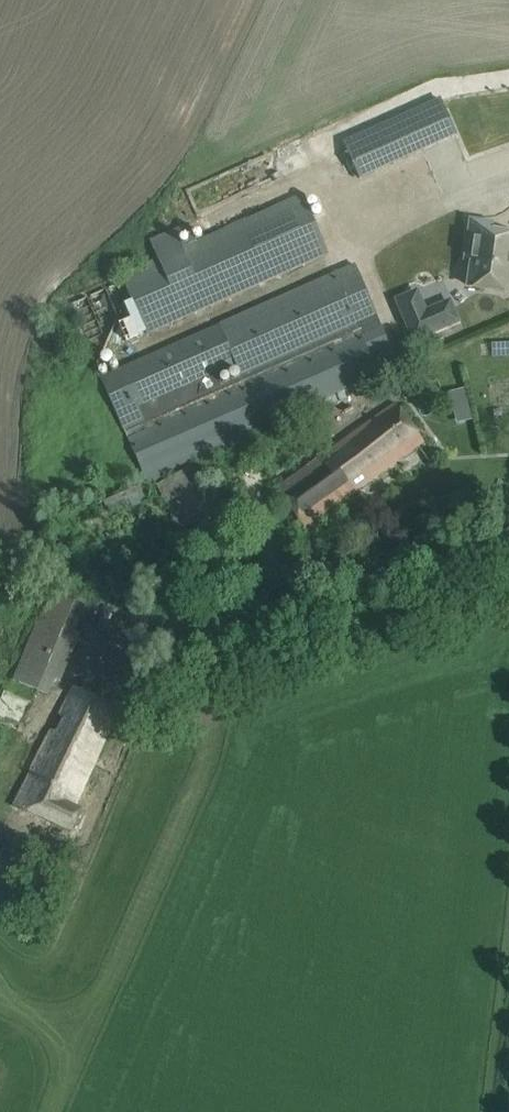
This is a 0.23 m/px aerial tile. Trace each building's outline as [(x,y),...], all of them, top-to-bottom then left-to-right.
[(344,141),(360,178),(458,135),(441,98),(344,141)] [(187,223),(148,240),(156,259),(119,275),(145,334),(209,307),(329,254),(303,195),(196,243),(187,223)] [(473,287),(508,292),(508,291),(508,235),(490,232),(491,223),(475,221),(471,249),(479,250),(473,287)] [(382,326),(356,265),(99,378),(149,484),(254,438),(251,432),(381,374),(364,335),(382,326)] [(395,299),(413,343),(461,323),(451,299),(428,308),(419,288),(395,299)] [(447,391),(455,423),(473,418),(465,387),(447,391)] [(397,404),(330,452),(357,490),(424,442),(397,404)] [(330,452),(277,490),(304,528),(357,490),(330,452)] [(170,479),(212,571),(241,558),(199,466),(170,479)] [(89,609),(49,593),(15,677),(50,691),(54,679),(60,681),(78,634),(75,632),(80,620),(84,621),(89,609)] [(55,733),(20,808),(72,832),(81,811),(72,807),(117,710),(107,705),(114,692),(88,680),(82,692),(74,688),(62,715),(69,718),(61,736),(55,733)]
